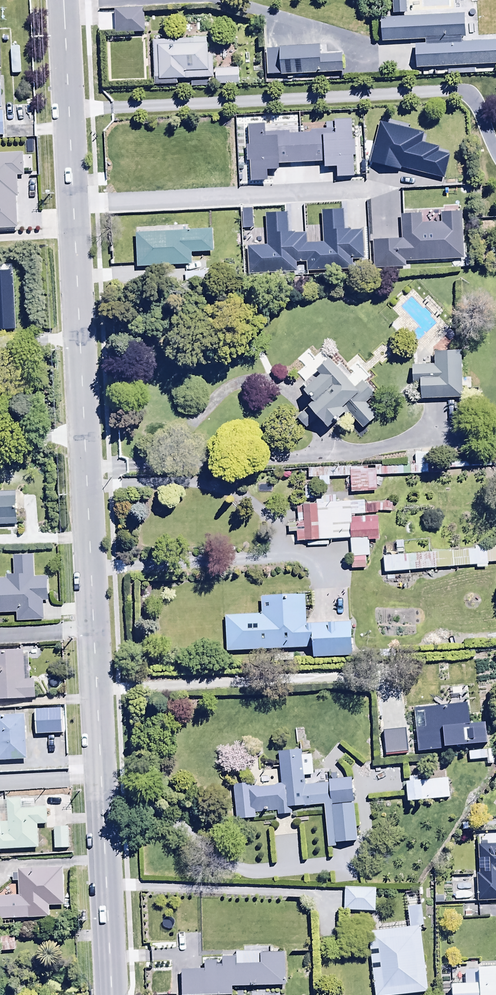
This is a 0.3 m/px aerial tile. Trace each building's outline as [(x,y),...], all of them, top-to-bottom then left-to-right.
[(392,14),(405,14),(404,0),(392,0),(392,14)] [(380,18),(381,42),(423,41),(424,46),(414,47),(415,69),(495,66),(495,42),(460,43),(460,38),(463,38),(462,15),(380,18)] [(206,39),(152,41),(154,79),(213,77),(212,50),(206,50),(206,39)] [(266,47),(267,74),(342,70),(341,53),(320,54),(320,44),(266,47)] [(237,68),(215,69),(215,86),(237,85),(237,68)] [(6,136),(6,127),(14,127),(14,106),(3,106),(2,76),(0,76),(0,136),(6,136)] [(266,122),(247,123),(248,158),(251,158),(252,179),(266,178),(266,168),(278,168),(277,161),(325,160),(325,166),(337,165),(337,175),(353,174),(351,118),(334,119),(334,127),(309,128),(309,130),(290,131),(290,129),(266,130),(266,122)] [(380,120),(370,162),(401,169),(402,166),(445,177),(451,153),(438,150),(439,145),(421,141),(424,131),(380,120)] [(22,153),(0,154),(0,229),(16,228),(14,197),(18,197),(17,174),(23,174),(22,153)] [(253,207),(242,207),(243,228),(254,227),(253,207)] [(287,212),(266,213),(268,244),(247,245),(249,273),(298,271),(297,261),(307,261),(307,270),(354,268),(353,258),(364,258),(363,229),(351,229),(351,227),(345,228),(344,208),(322,209),(323,241),(307,242),(307,232),(295,232),(295,231),(288,231),(287,212)] [(403,238),(373,239),(375,267),(407,266),(407,260),(464,257),(462,210),(441,211),(442,221),(422,222),(422,212),(402,213),(403,238)] [(191,251),(213,250),(212,227),(135,232),(137,267),(192,264),(191,251)] [(462,398),(460,351),(434,353),(435,364),(411,366),(412,383),(419,382),(420,400),(462,398)] [(312,400),(307,405),(328,427),(346,411),(363,429),(377,416),(365,403),(376,393),(363,379),(355,387),(328,359),(316,370),(320,374),(303,390),(312,400)] [(375,466),(375,475),(444,473),(443,452),(414,453),(415,465),(375,466)] [(349,477),(349,467),(349,463),(307,464),(307,478),(349,477)] [(349,467),(349,477),(350,493),(376,492),(375,475),(375,466),(349,467)] [(0,493),(0,526),(17,525),(16,492),(0,493)] [(330,539),(350,538),(351,569),(366,568),(365,556),(369,556),(368,540),(378,539),(377,512),(394,511),(393,499),(331,502),(331,498),(315,499),(315,504),(297,505),(297,523),(287,523),(288,533),(296,533),(296,542),(307,541),(307,546),(330,546),(330,539)] [(384,572),(487,565),(487,562),(495,562),(495,543),(474,545),(474,549),(383,555),(384,572)] [(16,612),(16,621),(43,621),(42,600),(47,600),(46,576),(33,577),(32,554),(12,555),(13,574),(7,575),(7,578),(0,578),(0,613),(16,612)] [(224,617),(225,652),(311,649),(312,659),(351,658),(350,622),(305,624),(304,596),(261,598),(261,615),(224,617)] [(0,653),(0,700),(34,700),(34,680),(25,680),(24,652),(0,653)] [(412,710),(417,752),(487,744),(485,724),(468,726),(464,687),(449,689),(450,706),(412,710)] [(0,716),(0,761),(31,759),(30,738),(25,738),(23,715),(0,716)] [(469,753),(469,761),(486,760),(487,765),(493,765),(492,751),(495,750),(495,744),(490,745),(490,751),(469,753)] [(252,784),(232,786),(235,820),(256,818),(256,814),(275,812),(275,817),(292,816),(291,808),(305,807),(303,777),(312,776),(311,756),(302,757),(301,751),(278,752),(280,787),(252,789),(252,784)] [(405,783),(407,802),(450,799),(448,779),(417,781),(417,777),(408,778),(408,782),(405,783)] [(351,779),(327,781),(329,805),(353,803),(353,808),(360,807),(361,811),(377,810),(376,798),(353,800),(351,779)] [(38,849),(37,827),(45,826),(44,799),(0,800),(0,850),(38,849)] [(68,828),(54,828),(55,859),(69,858),(68,828)] [(477,845),(478,874),(476,874),(477,901),(495,901),(495,845),(477,845)] [(49,918),(48,907),(63,906),(62,869),(17,870),(17,873),(12,874),(12,883),(17,882),(18,897),(0,897),(0,919),(49,918)] [(375,889),(344,888),(343,911),(374,912),(375,889)] [(375,994),(403,994),(427,992),(420,927),(423,927),(421,905),(407,906),(409,928),(368,933),(375,994)] [(181,994),(232,994),(232,987),(285,986),(284,952),(259,953),(260,963),(235,964),(235,957),(222,957),(222,965),(217,965),(217,961),(204,961),(204,969),(181,970),(181,994)] [(451,985),(451,994),(495,994),(495,967),(477,967),(477,970),(465,970),(465,985),(451,985)]
